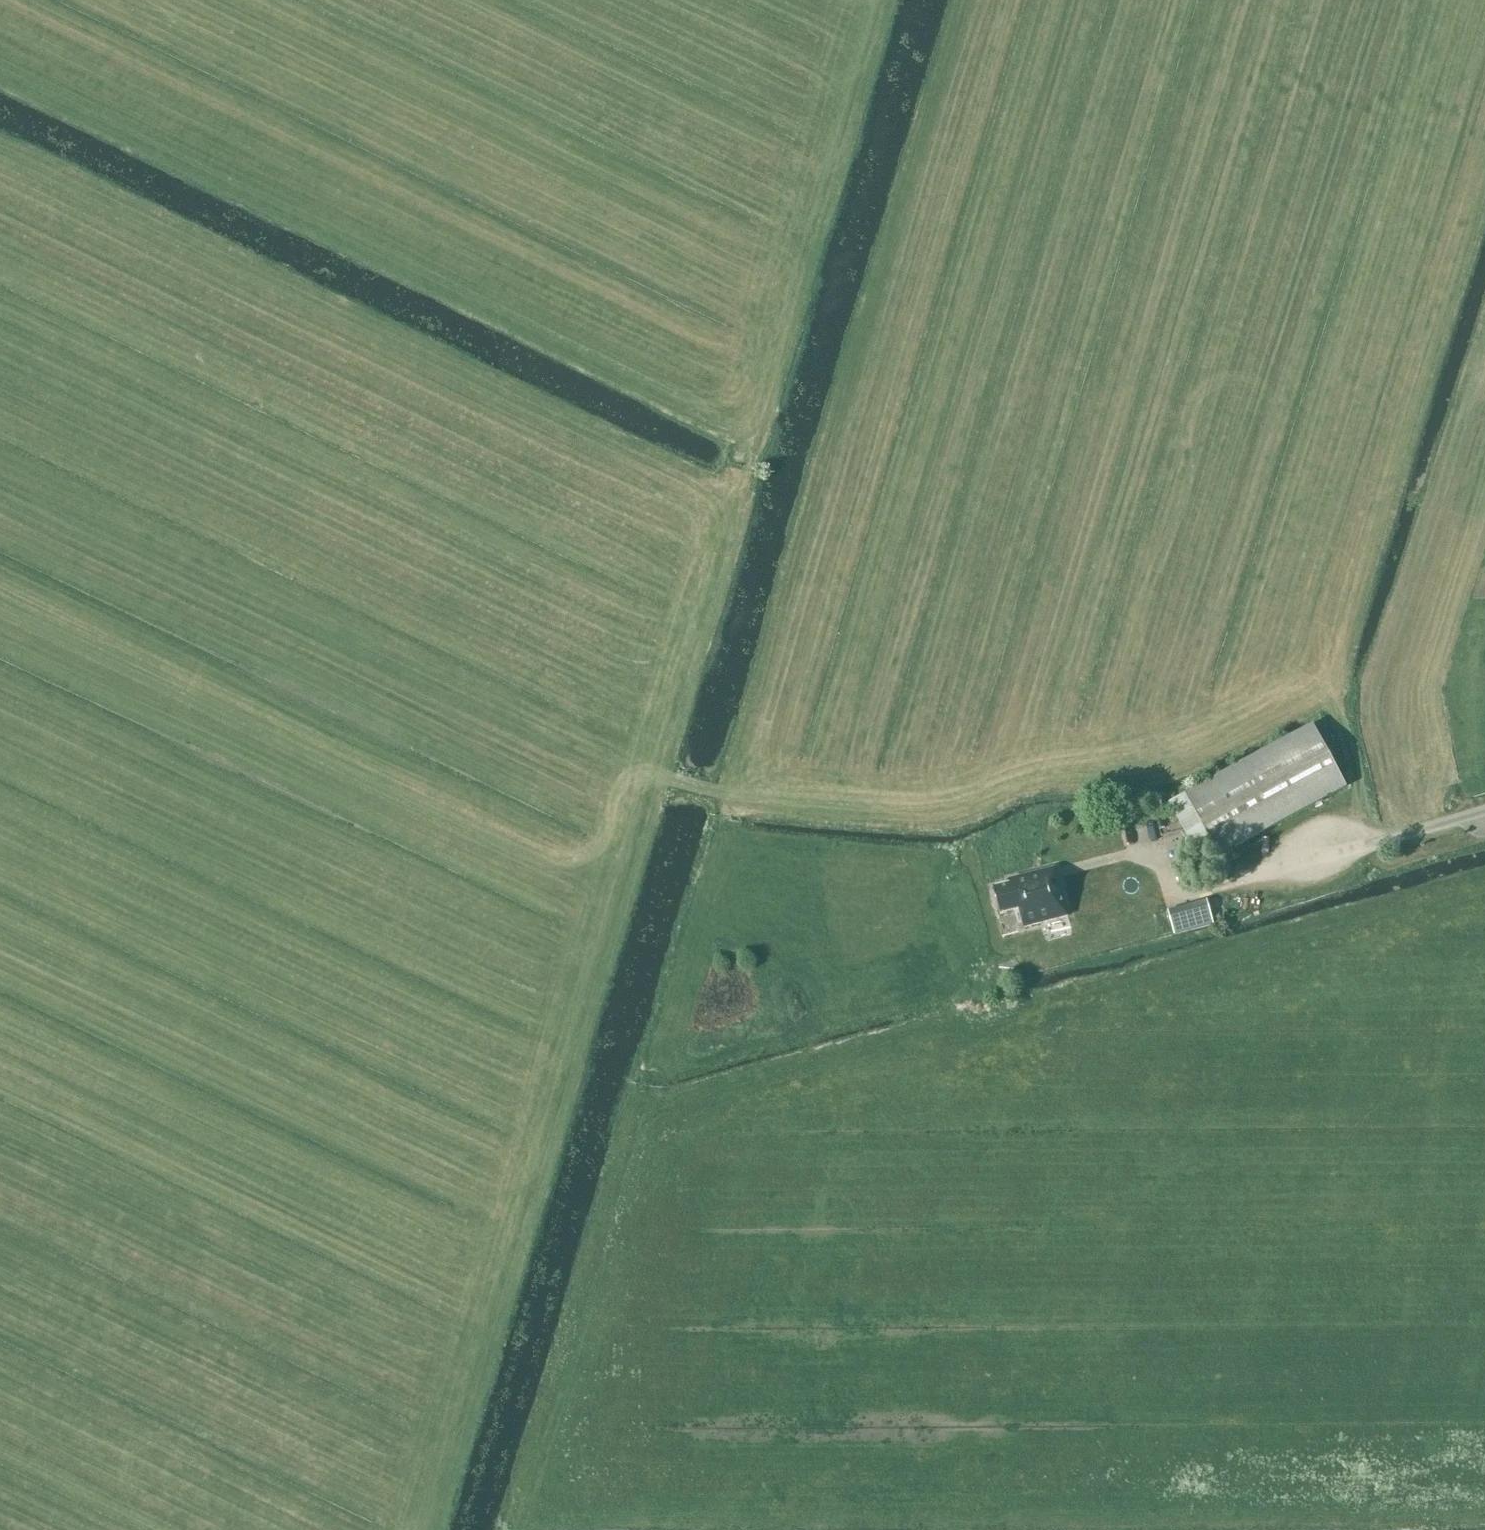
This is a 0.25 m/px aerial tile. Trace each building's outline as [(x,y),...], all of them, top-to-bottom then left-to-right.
[(1201,865),(1218,856),(1347,787),(1314,726),(1169,804),(1185,835),(1201,865)] [(1020,910),(1024,928),(1068,916),(1055,868),(1009,880),(1011,884),(993,889),(1000,915),(1020,910)] [(1177,934),(1216,920),(1207,895),(1168,910),(1177,934)]
